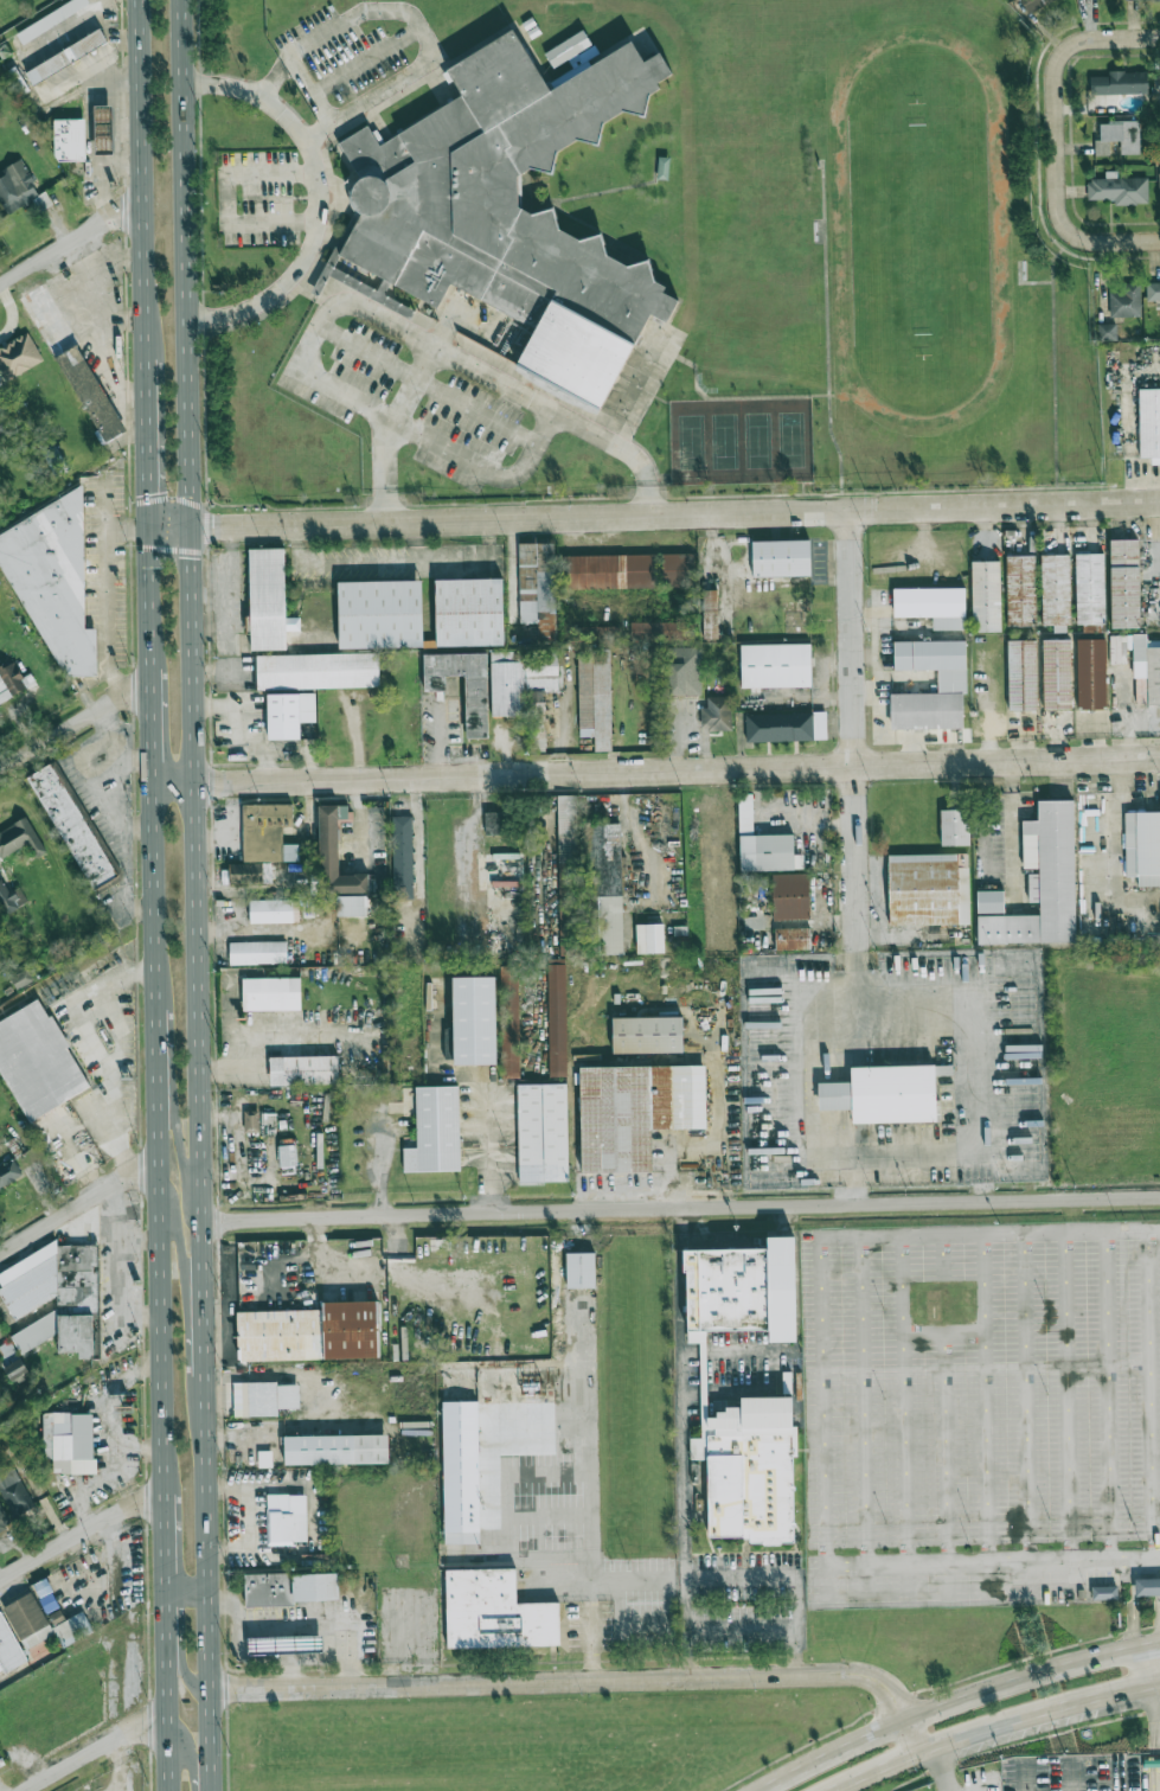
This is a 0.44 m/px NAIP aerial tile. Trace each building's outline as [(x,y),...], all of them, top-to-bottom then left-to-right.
[(90,3),(88,0),(71,0),(17,34),(24,44),(90,3)] [(1028,13),(1054,0),(1021,0),(1028,13)] [(600,411),(515,365),(534,328),(450,281),(436,307),(339,255),(359,213),(352,204),(353,192),(361,180),(338,143),(367,124),(379,145),(460,91),(447,69),(513,27),(551,89),(632,39),(645,62),(659,51),(673,75),(658,84),(660,88),(651,94),(646,116),(623,109),(607,120),(601,143),(579,136),(558,148),(555,171),(531,164),(520,171),(520,204),(531,210),(553,204),(559,226),(579,238),(601,232),(607,254),(627,263),(648,257),(655,279),(666,284),(662,290),(678,300),(666,325),(649,315),(600,411)] [(25,72),(33,86),(108,41),(100,28),(25,72)] [(601,60),(585,30),(544,52),(553,68),(569,60),(573,68),(548,82),(551,87),(601,60)] [(29,91),(17,69),(8,74),(20,95),(29,91)] [(1090,77),(1090,94),(1148,93),(1147,71),(1108,72),(1108,76),(1090,77)] [(96,153),(113,153),(111,105),(95,105),(96,153)] [(55,161),(86,160),(84,117),(53,119),(55,161)] [(1139,122),(1100,122),(1100,140),(1095,140),(1095,155),(1109,155),(1109,140),(1120,140),(1120,154),(1139,154),(1139,122)] [(33,200),(39,210),(51,204),(46,193),(40,197),(21,159),(0,170),(0,200),(7,213),(33,200)] [(1117,178),(1117,171),(1105,171),(1105,179),(1087,180),(1087,199),(1114,199),(1114,205),(1148,204),(1147,177),(1117,178)] [(81,344),(46,281),(21,294),(102,443),(124,431),(78,345),(81,344)] [(1159,301),(1159,281),(1146,281),(1147,301),(1159,301)] [(1140,284),(1122,284),(1123,291),(1109,292),(1109,317),(1141,316),(1140,284)] [(1116,324),(1098,324),(1098,339),(1116,338),(1116,324)] [(27,332),(0,346),(0,372),(5,380),(43,360),(27,332)] [(1140,389),(1140,458),(1159,458),(1159,389),(1140,389)] [(83,487),(0,531),(0,560),(60,676),(96,674),(96,627),(84,627),(83,487)] [(1111,627),(1141,627),(1140,539),(1111,539),(1111,627)] [(812,541),(754,541),(754,576),(812,576),(812,541)] [(519,613),(537,613),(537,641),(556,641),(556,543),(519,543),(519,613)] [(287,650),(286,549),(250,549),(251,650),(287,650)] [(662,554),(662,588),(692,588),(692,554),(662,554)] [(1070,554),(1043,554),(1043,625),(1055,625),(1055,631),(1070,631),(1070,554)] [(1104,554),(1076,554),(1076,625),(1087,625),(1087,629),(1104,629),(1104,554)] [(560,588),(658,588),(658,555),(560,555),(560,588)] [(1007,627),(1036,627),(1034,555),(1007,555),(1007,627)] [(1000,561),(972,561),(972,631),(1000,631),(1000,561)] [(436,578),(436,645),(505,645),(505,578),(436,578)] [(423,647),(423,581),(340,581),(340,647),(423,647)] [(966,588),(895,588),(895,618),(966,618),(966,588)] [(718,639),(717,590),(701,590),(701,639),(718,639)] [(632,640),(696,640),(696,621),(632,621),(632,640)] [(620,627),(596,627),(596,638),(620,638),(620,627)] [(1147,644),(1147,633),(1133,633),(1133,678),(1147,678),(1147,705),(1159,705),(1159,644),(1147,644)] [(893,640),(895,670),(938,670),(938,690),(962,690),(962,692),(967,692),(966,639),(893,640)] [(1072,709),(1071,639),(1044,640),(1045,710),(1072,709)] [(1078,709),(1108,709),(1108,639),(1078,639),(1078,709)] [(1038,640),(1010,640),(1010,710),(1038,710),(1038,640)] [(742,644),(742,687),(812,686),(812,644),(742,644)] [(579,736),(595,736),(595,750),(611,750),(610,647),(578,647),(579,736)] [(700,647),(669,647),(669,695),(700,693),(700,647)] [(525,650),(525,690),(559,690),(559,650),(525,650)] [(492,651),(492,715),(521,715),(521,651),(492,651)] [(424,653),(425,690),(447,690),(446,674),(467,674),(467,738),(488,737),(487,652),(424,653)] [(379,686),(379,653),(257,654),(257,687),(379,686)] [(30,685),(13,658),(0,666),(0,703),(30,685)] [(890,691),(891,725),(962,724),(962,692),(962,690),(938,690),(890,691)] [(301,738),(301,693),(269,693),(269,738),(301,738)] [(732,731),(732,697),(707,697),(707,731),(732,731)] [(528,701),(528,738),(545,738),(545,701),(528,701)] [(826,711),(745,712),(746,741),(827,740),(826,711)] [(27,775),(90,889),(120,874),(96,830),(90,832),(52,762),(27,775)] [(794,834),(752,834),(752,793),(739,793),(739,870),(802,869),(802,855),(795,855),(794,834)] [(576,795),(557,795),(559,933),(567,933),(567,947),(562,947),(562,955),(578,954),(576,865),(577,865),(576,795)] [(1077,942),(1075,799),(1039,800),(1040,820),(1023,821),(1024,871),(1028,871),(1030,902),(1040,902),(1040,915),(979,916),(979,945),(1077,942)] [(242,804),(243,863),(229,863),(229,883),(271,883),(270,862),(299,861),(299,843),(282,843),(282,826),(291,826),(291,802),(242,804)] [(338,805),(319,805),(320,894),(369,893),(369,875),(339,875),(338,805)] [(384,806),(368,806),(369,851),(384,851),(384,806)] [(941,810),(941,846),(970,846),(970,810),(941,810)] [(1124,812),(1126,877),(1137,877),(1137,887),(1159,886),(1159,811),(1124,812)] [(505,834),(504,812),(485,812),(485,834),(505,834)] [(412,816),(391,817),(393,899),(414,899),(412,816)] [(26,843),(34,857),(45,851),(26,817),(0,830),(0,857),(26,843)] [(890,855),(890,926),(969,925),(969,866),(967,866),(966,855),(890,855)] [(810,874),(773,874),(773,920),(810,920),(810,874)] [(18,885),(7,890),(1,878),(0,879),(0,908),(4,915),(27,902),(18,885)] [(1003,890),(977,891),(977,913),(1004,913),(1003,890)] [(337,896),(337,917),(367,916),(367,895),(337,896)] [(250,923),(293,922),(293,899),(250,901),(250,923)] [(636,924),(637,953),(664,952),(663,923),(636,924)] [(686,926),(674,926),(674,940),(687,940),(686,926)] [(776,949),(812,949),(812,928),(776,928),(776,949)] [(229,941),(229,964),(287,962),(286,941),(229,941)] [(565,959),(547,959),(549,1077),(567,1076),(565,959)] [(521,1078),(517,966),(499,966),(502,1078),(521,1078)] [(454,1065),(497,1064),(496,977),(453,977),(454,1065)] [(301,978),(243,978),(243,1010),(301,1010),(301,978)] [(89,1088),(43,998),(0,1020),(0,1072),(26,1121),(89,1088)] [(683,1052),(682,1017),(612,1018),(613,1054),(683,1052)] [(453,1028),(445,1028),(444,1058),(453,1058),(453,1028)] [(270,1085),(339,1085),(339,1056),(270,1056),(270,1085)] [(819,1083),(819,1110),(852,1109),(852,1124),(936,1122),(934,1065),(850,1067),(851,1082),(819,1083)] [(707,1128),(706,1066),(581,1067),(582,1173),(653,1172),(652,1130),(707,1128)] [(519,1183),(568,1182),(566,1083),(518,1085),(519,1183)] [(417,1149),(404,1149),(404,1171),(460,1171),(460,1086),(417,1086),(417,1149)] [(259,1111),(244,1110),(243,1128),(259,1128),(259,1111)] [(280,1167),(296,1167),(295,1145),(279,1145),(280,1167)] [(23,1175),(13,1158),(0,1166),(0,1186),(23,1175)] [(693,1241),(776,1241),(775,1228),(806,1228),(807,1338),(775,1339),(775,1323),(696,1325),(693,1241)] [(58,1245),(56,1241),(0,1270),(0,1294),(13,1319),(50,1299),(50,1294),(57,1294),(57,1310),(9,1333),(19,1352),(57,1333),(57,1351),(77,1351),(79,1358),(100,1358),(98,1243),(58,1245)] [(566,1253),(567,1289),(595,1288),(595,1252),(566,1253)] [(380,1301),(321,1301),(321,1310),(237,1311),(238,1361),(380,1360),(380,1301)] [(2,1367),(9,1381),(27,1371),(19,1357),(2,1367)] [(436,1369),(555,1369),(555,1411),(478,1411),(478,1541),(438,1542),(436,1369)] [(714,1547),(800,1546),(803,1373),(789,1373),(788,1390),(745,1390),(744,1403),(707,1402),(706,1437),(696,1437),(696,1459),(712,1460),(714,1547)] [(277,1415),(277,1408),(299,1407),(299,1382),(232,1383),(233,1416),(277,1415)] [(43,1459),(52,1459),(52,1473),(94,1472),(92,1412),(43,1413),(43,1459)] [(389,1463),(388,1434),(284,1437),(285,1465),(389,1463)] [(34,1505),(13,1466),(0,1473),(0,1490),(14,1516),(34,1505)] [(307,1495),(267,1494),(266,1543),(306,1544),(307,1495)] [(0,1503),(0,1530),(11,1524),(0,1503)] [(447,1569),(448,1648),(560,1646),(559,1603),(517,1604),(517,1568),(447,1569)] [(340,1602),(339,1572),(244,1574),(245,1605),(340,1602)] [(1135,1596),(1159,1595),(1159,1578),(1134,1578),(1135,1596)] [(1117,1586),(1091,1587),(1092,1600),(1118,1599),(1117,1586)] [(2,1606),(24,1650),(53,1635),(60,1648),(92,1632),(82,1611),(64,1619),(52,1592),(37,1599),(32,1592),(2,1606)] [(25,1659),(1,1611),(0,1611),(0,1672),(25,1659)] [(248,1638),(249,1654),(322,1652),(322,1636),(248,1638)]
